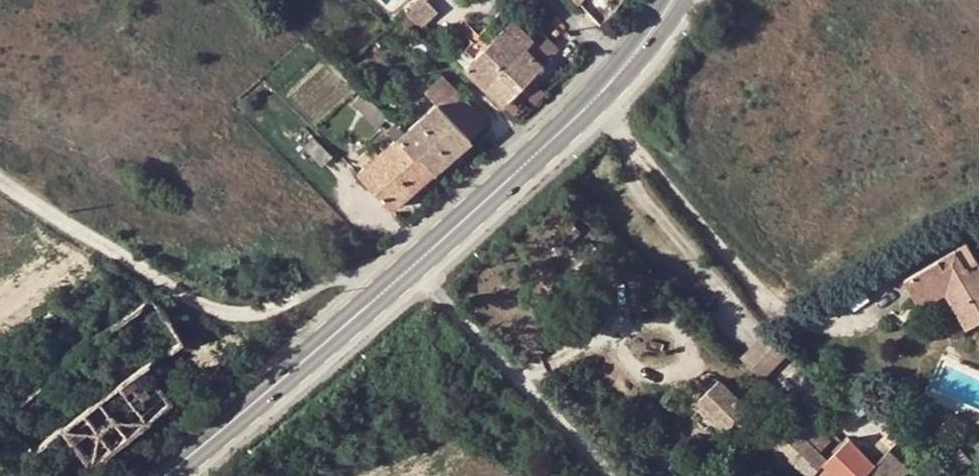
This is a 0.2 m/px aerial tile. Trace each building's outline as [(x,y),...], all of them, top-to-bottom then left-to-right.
[(434,0),(417,0),(404,13),(421,28),(441,8),(434,0)] [(500,9),(480,29),(491,40),(467,65),(508,102),(559,48),(542,32),(528,19),(520,29),(511,20),(500,9)] [(484,122),(443,74),(424,92),(435,105),(405,131),(397,122),(386,131),(395,141),(412,159),(417,154),(432,170),(484,122)] [(362,89),(349,101),(378,129),(390,116),(362,89)] [(412,159),(395,141),(358,173),(390,208),(432,170),(417,154),(412,159)] [(978,318),(978,253),(973,241),(912,274),(924,297),(949,283),(953,292),(970,323),(978,318)] [(780,333),(752,347),(766,376),(794,363),(780,333)] [(825,463),(817,454),(828,444),(797,413),(794,413),(791,414),(768,437),(750,418),(746,422),(739,415),(744,411),(715,381),(694,402),(723,431),(726,428),(751,454),(761,445),(781,465),(790,455),(811,475),(812,475),(815,473),(825,463)] [(828,460),(825,463),(815,473),(818,475),(863,475),(877,463),(884,456),(890,450),(903,438),(887,423),(863,449),(851,436),(843,444),(828,460)] [(969,458),(956,444),(946,453),(959,467),(969,458)] [(911,472),(901,461),(907,456),(900,449),(894,455),(890,450),(884,456),(877,463),(863,475),(907,475),(911,472)]
